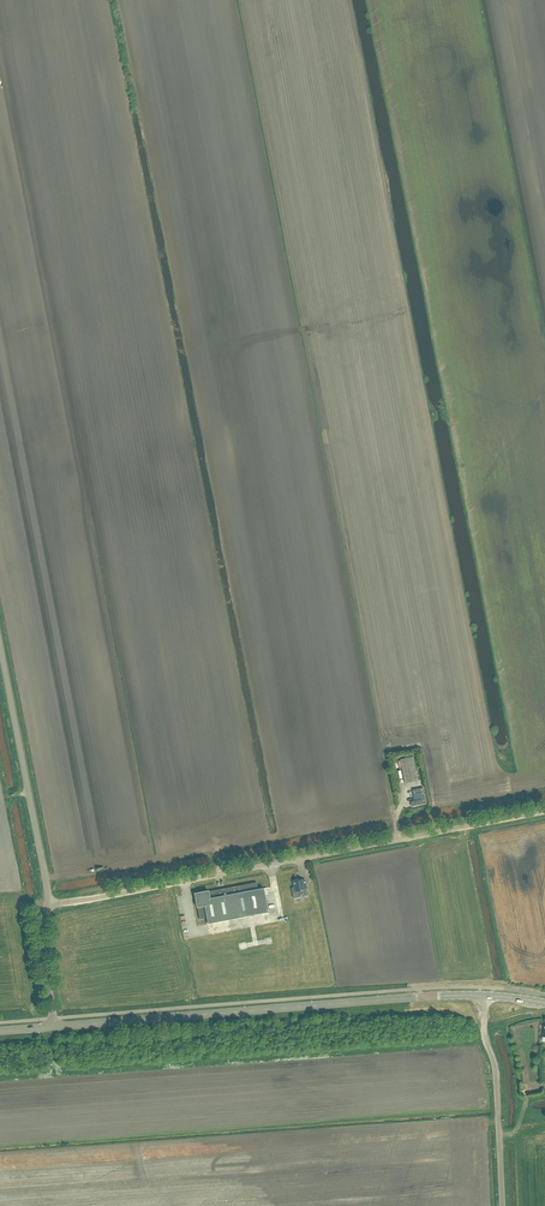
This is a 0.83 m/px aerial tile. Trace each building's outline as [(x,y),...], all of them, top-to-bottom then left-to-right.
[(406,784),(418,782),(413,758),(401,760),(406,784)] [(413,790),(415,801),(411,802),(412,807),(426,804),(423,788),(413,790)] [(307,889),(305,881),(298,882),(298,881),(293,882),(294,888),(291,888),(293,899),(301,897),(301,896),(303,895),(303,897),(308,896),(306,889),(307,889)] [(258,890),(256,883),(240,886),(228,888),(194,895),(195,897),(199,920),(206,919),(208,924),(231,920),(268,913),(264,889),(258,890)]
